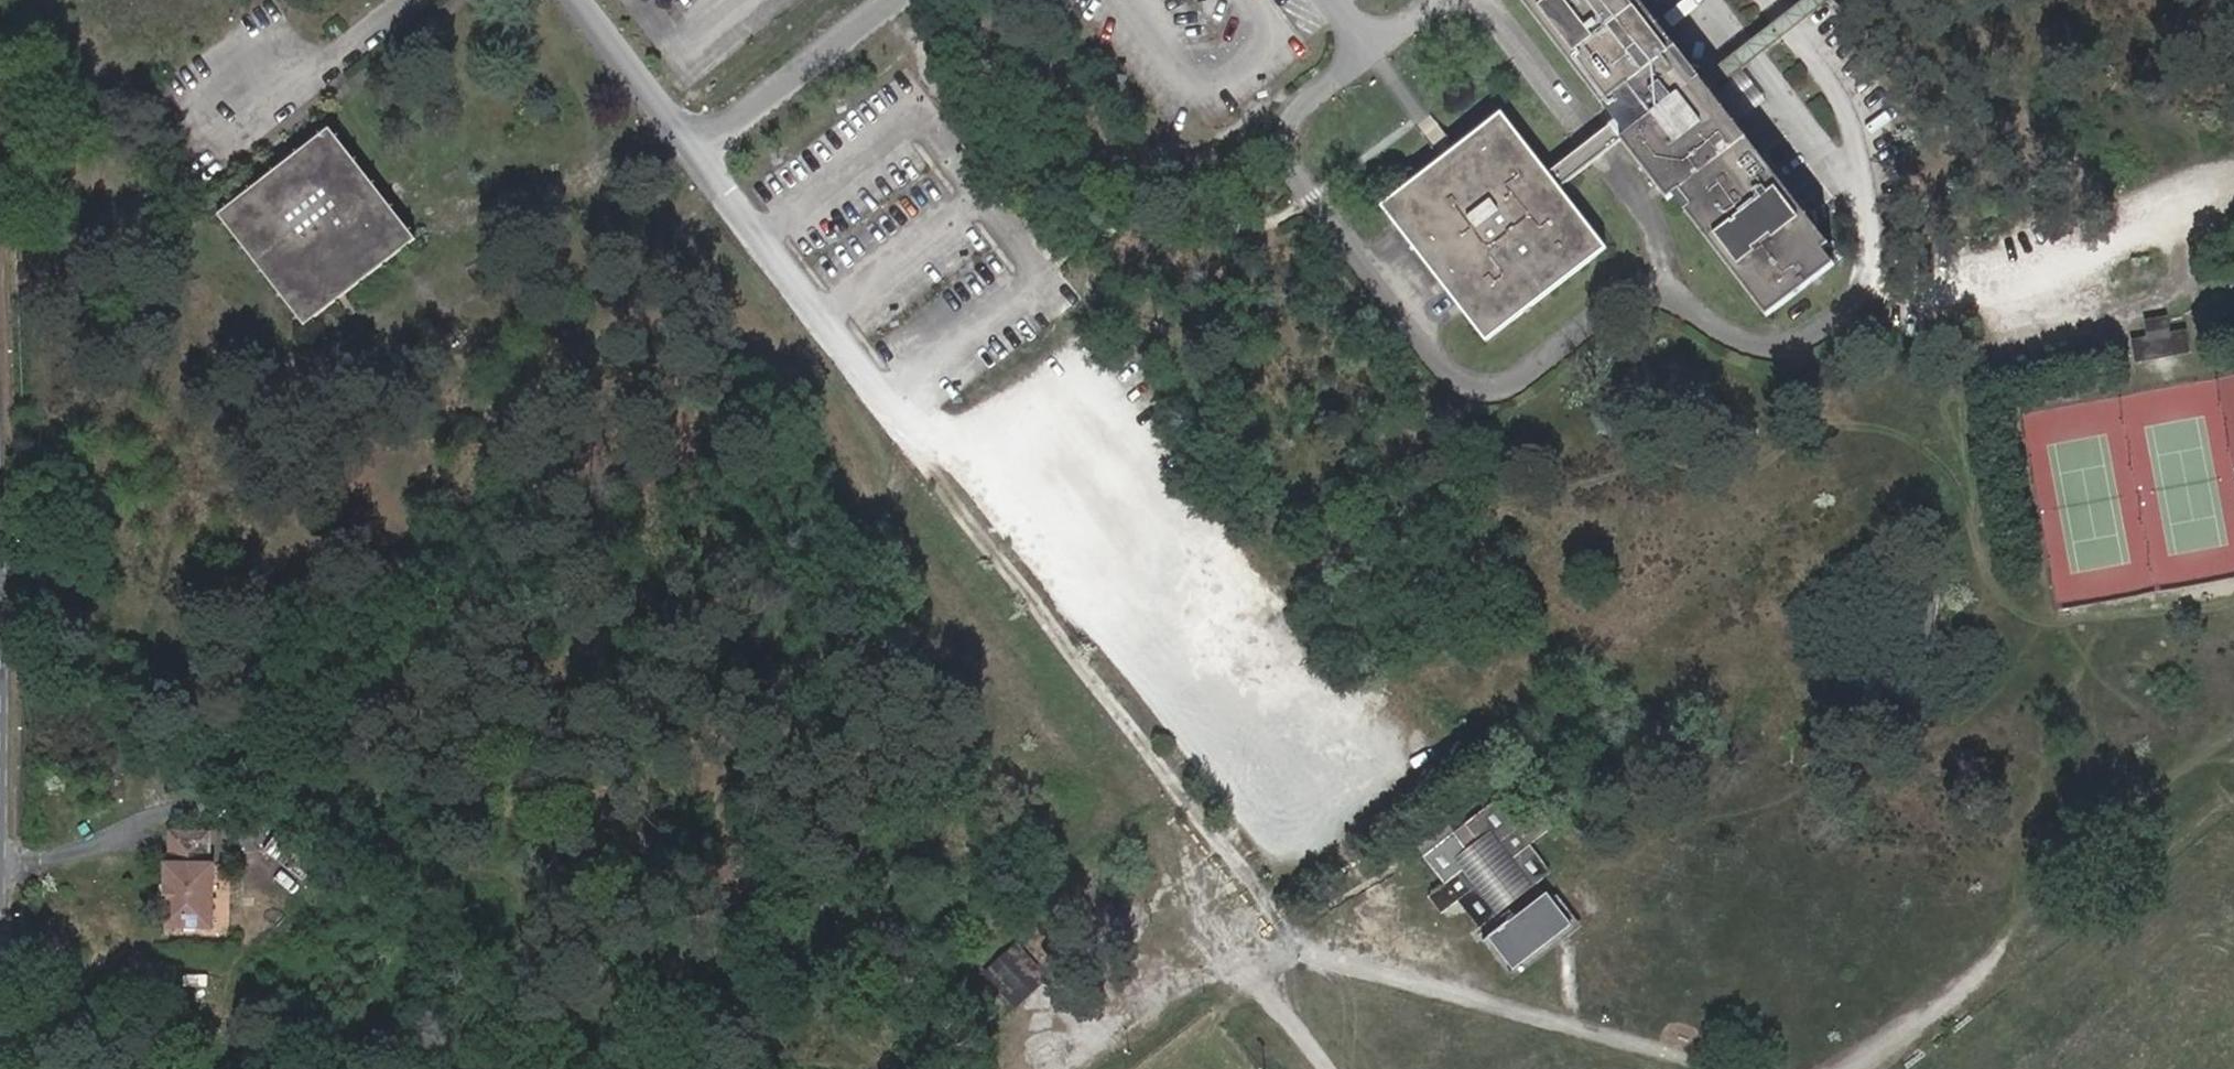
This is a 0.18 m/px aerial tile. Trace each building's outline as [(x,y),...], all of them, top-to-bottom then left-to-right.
[(1694,82),(1665,43),(1631,0),(1531,0),(1609,101),(1628,87),(1639,101),(1608,126),(1619,140),(1667,202),(1679,192),(1773,315),(1835,266),(1809,232),(1703,94),(1694,82)] [(1826,0),(1803,0),(1694,82),(1703,94),(1826,0)] [(1589,163),(1578,149),(1548,173),(1502,113),(1379,207),(1484,343),(1607,249),(1559,187),(1589,163)] [(218,214),(307,325),(417,238),(330,125),(218,214)] [(1613,145),(1619,140),(1608,126),(1603,130),(1592,139),(1581,147),(1578,149),(1589,163),(1592,161),(1602,153),(1613,145)] [(1511,864),(1529,887),(1548,873),(1528,845),(1552,826),(1538,809),(1514,828),(1494,801),(1466,823),(1480,841),(1490,834),(1493,838),(1501,833),(1503,836),(1496,843),(1509,860),(1517,854),(1519,858),(1511,864)] [(1437,817),(1409,839),(1423,856),(1450,835),(1437,817)] [(266,850),(304,879),(323,854),(285,825),(266,850)] [(166,861),(166,925),(213,926),(214,862),(210,862),(211,830),(170,830),(170,862),(166,861)] [(1493,838),(1496,843),(1503,836),(1501,833),(1493,838)] [(1443,883),(1426,897),(1439,914),(1456,900),(1477,927),(1495,913),(1479,890),(1471,896),(1467,891),(1475,886),(1463,869),(1455,875),(1451,870),(1459,864),(1456,860),(1465,853),(1451,834),(1450,835),(1423,856),(1443,883)] [(1517,854),(1509,860),(1511,864),(1519,858),(1517,854)] [(1463,869),(1459,864),(1451,870),(1455,875),(1463,869)] [(1479,890),(1475,886),(1467,891),(1471,896),(1479,890)] [(1544,895),(1486,940),(1510,971),(1568,927),(1548,901),(1544,895)] [(1505,975),(1509,981),(1578,929),(1554,897),(1548,901),(1568,927),(1510,971),(1505,975)] [(989,969),(1023,1002),(1051,974),(1018,940),(989,969)]
